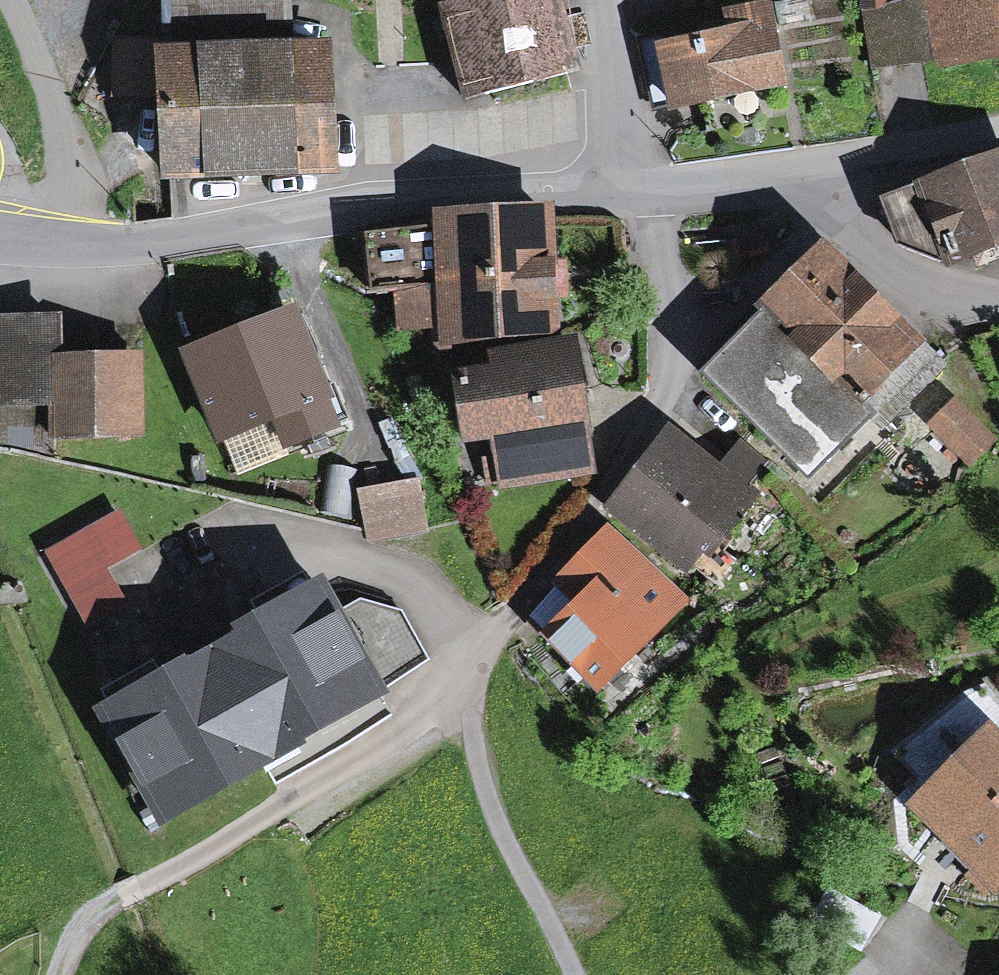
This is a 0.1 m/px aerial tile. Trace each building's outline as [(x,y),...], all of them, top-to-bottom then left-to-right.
[(438,7),(462,108),(573,81),(554,0),(466,0),(438,7)] [(933,68),(998,59),(998,0),(923,0),(933,68)] [(648,23),(665,117),(784,96),(768,2),(648,23)] [(145,53),(151,184),(328,175),(321,45),(145,53)] [(903,194),(928,267),(998,244),(998,162),(903,194)] [(547,224),(364,236),(370,334),(553,323),(547,224)] [(826,256),(707,371),(812,480),(932,366),(826,256)] [(301,307),(189,351),(221,433),(332,389),(301,307)] [(140,435),(138,356),(60,359),(59,320),(0,322),(0,439),(140,435)] [(589,468),(575,355),(460,369),(474,482),(589,468)] [(979,460),(998,440),(998,421),(967,389),(938,418),(979,460)] [(611,497),(692,571),(753,505),(671,431),(611,497)] [(430,472),(369,480),(376,532),(437,524),(430,472)] [(122,559),(153,543),(132,501),(53,541),(94,620),(141,596),(122,559)] [(680,607),(606,534),(540,601),(613,674),(680,607)] [(392,693),(322,573),(91,707),(161,828),(392,693)] [(988,726),(901,812),(982,893),(998,876),(998,736),(988,726)]
